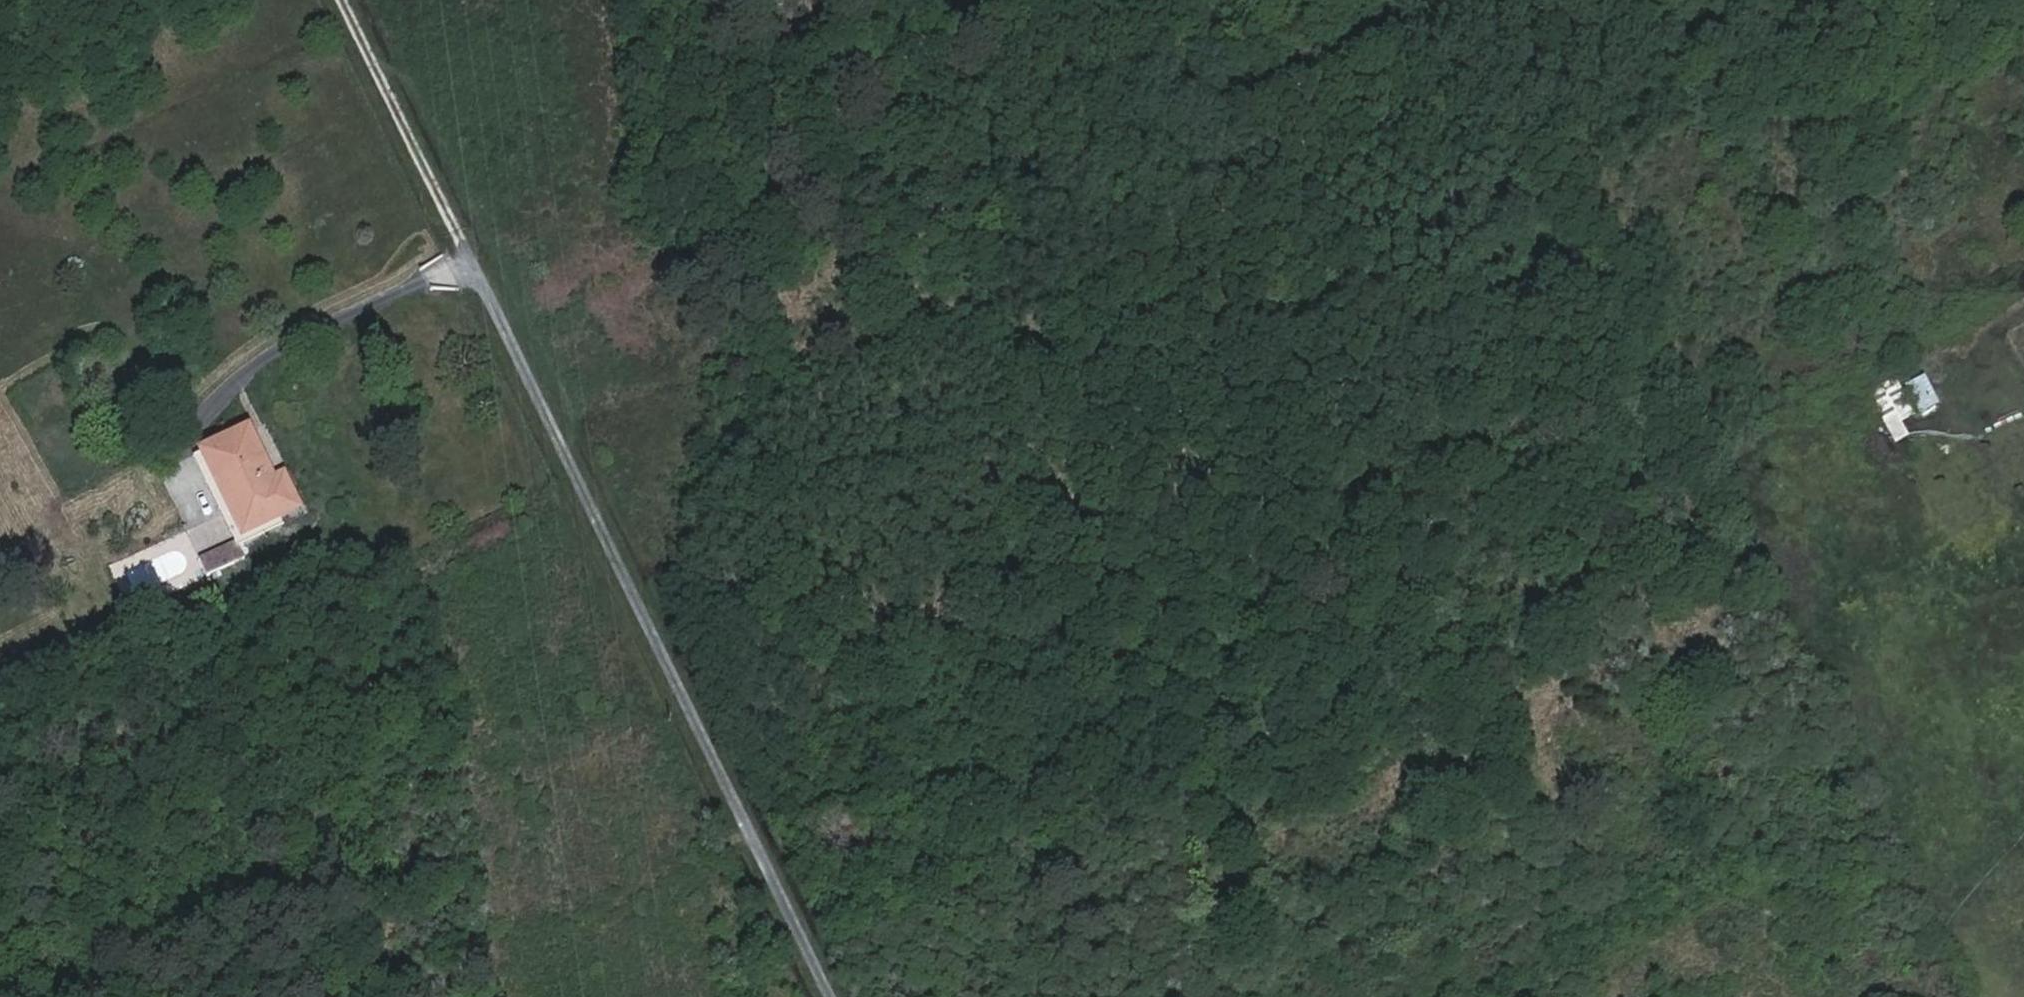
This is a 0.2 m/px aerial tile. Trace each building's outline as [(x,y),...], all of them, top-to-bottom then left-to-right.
[(1920,361),(1898,367),(1913,414),(1935,407),(1920,361)] [(1909,437),(1902,422),(1915,416),(1896,376),(1866,390),(1891,445),(1909,437)] [(250,428),(206,448),(247,532),(299,506),(284,476),(275,479),(250,428)] [(238,536),(247,532),(206,448),(197,453),(238,536)] [(241,561),(232,543),(195,562),(204,579),(241,561)]
